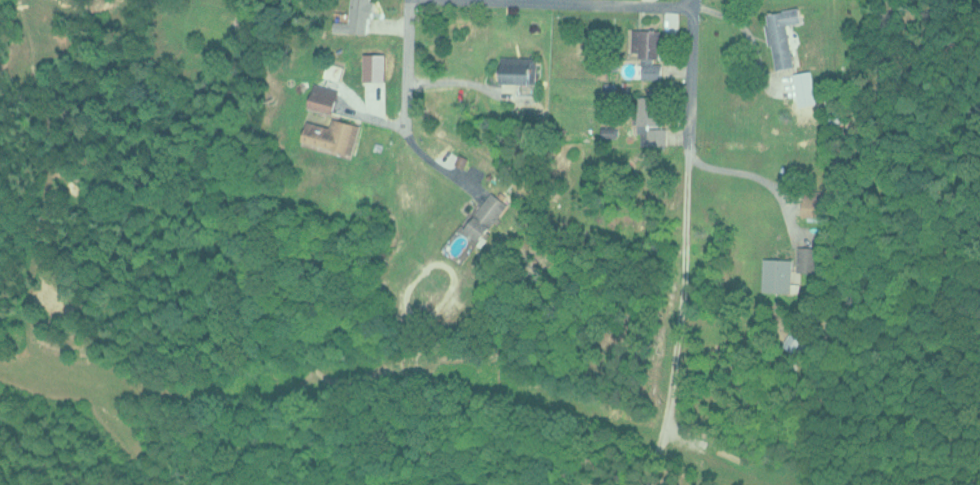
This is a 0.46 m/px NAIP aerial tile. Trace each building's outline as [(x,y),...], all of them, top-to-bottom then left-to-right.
[(336,21),(336,32),(372,33),(373,0),(352,0),(351,22),(336,21)] [(788,24),(802,22),(800,8),(765,13),(774,69),(794,66),(788,24)] [(633,52),(642,52),(642,79),(662,79),(662,29),(633,29),(633,52)] [(536,56),(502,56),(502,83),(536,83),(536,56)] [(338,80),(342,68),(330,63),(325,75),(338,80)] [(308,108),(333,113),(338,89),(313,83),(308,108)] [(638,96),(638,127),(659,127),(659,96),(638,96)] [(360,124),(333,118),(331,127),(308,121),(303,143),(354,154),(360,124)] [(481,241),(508,203),(492,191),(466,226),(461,222),(441,249),(459,262),(476,238),(481,241)] [(821,217),(821,198),(802,198),(802,217),(821,217)] [(816,247),(796,247),(796,272),(816,272),(816,247)] [(762,293),(791,293),(791,259),(762,259),(762,293)] [(800,342),(787,333),(779,343),(793,353),(800,342)]
